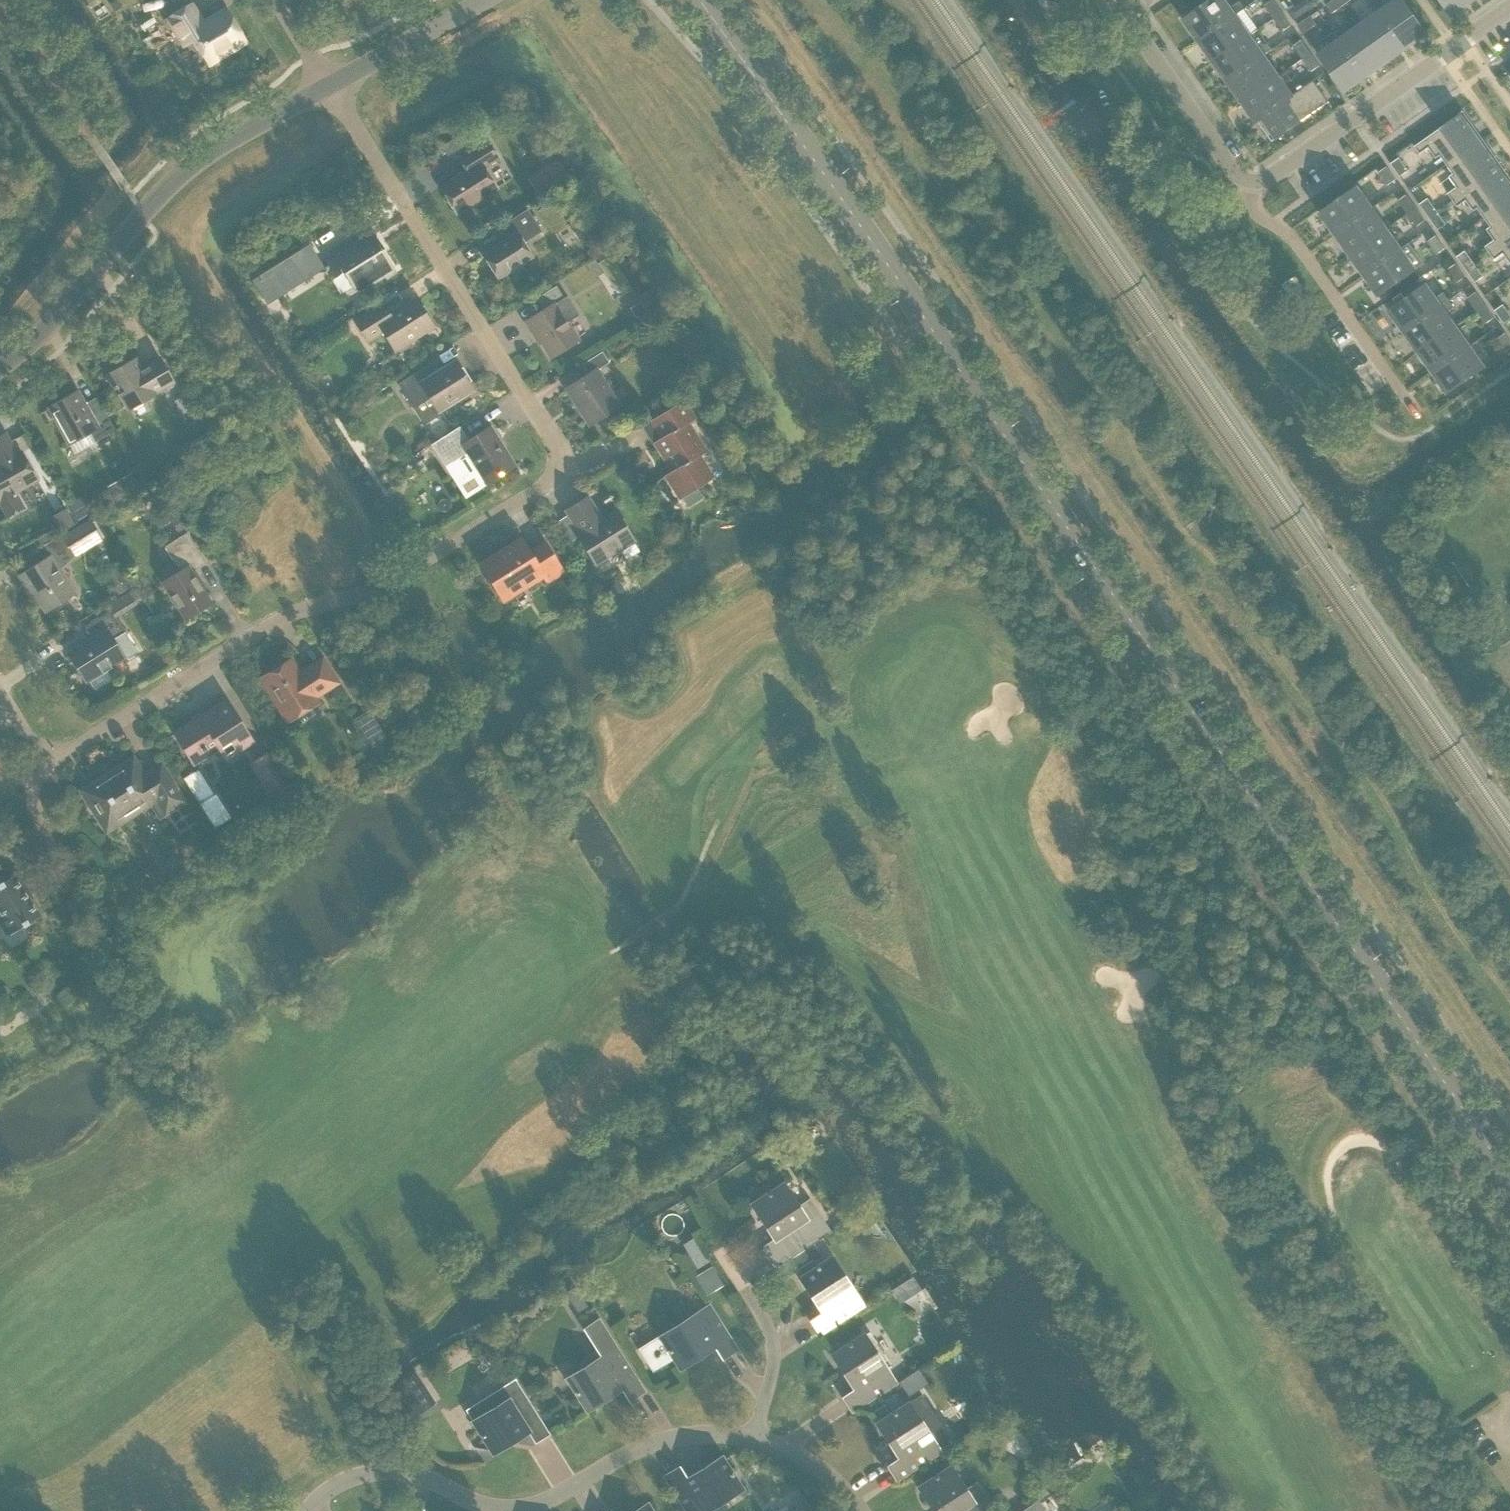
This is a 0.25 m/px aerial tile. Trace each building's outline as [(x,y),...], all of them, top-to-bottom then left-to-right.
[(1234,16),(1223,0),(1212,0),(1186,19),(1196,34),(1198,32),(1203,38),(1234,16)] [(1275,0),(1269,0),(1265,3),(1274,16),(1282,10),(1275,0)] [(1327,4),(1333,12),(1346,3),(1344,0),(1333,0),(1327,4)] [(1426,32),(1404,0),(1399,0),(1381,12),(1404,44),(1410,40),(1411,42),(1426,32)] [(1451,14),(1466,4),(1464,2),(1467,0),(1441,0),(1451,14)] [(209,62),(245,40),(226,10),(204,24),(192,4),(168,19),(184,45),(194,38),(209,62)] [(1274,16),(1283,29),(1291,23),(1282,10),(1274,16)] [(1404,44),(1381,12),(1361,27),(1385,61),(1399,51),(1398,49),(1404,44)] [(1299,24),(1305,33),(1318,23),(1312,14),(1299,24)] [(1234,16),(1203,38),(1207,44),(1205,46),(1215,60),(1249,36),(1234,16)] [(1341,41),(1363,73),(1369,69),(1371,71),(1385,61),(1361,27),(1341,41)] [(1249,36),(1215,60),(1225,74),(1227,73),(1231,79),(1263,56),(1249,36)] [(1311,51),(1302,38),(1293,44),(1302,57),(1311,51)] [(1363,73),(1341,41),(1320,56),(1344,90),(1359,79),(1357,77),(1363,73)] [(1302,57),(1311,70),(1320,64),(1311,51),(1302,57)] [(1263,56),(1231,79),(1236,85),(1233,86),(1244,101),(1277,77),(1263,56)] [(1277,77),(1244,101),(1254,115),(1256,113),(1260,119),(1292,97),(1291,96),(1277,77)] [(1292,97),(1260,119),(1264,125),(1262,127),(1273,142),(1330,101),(1314,80),(1291,96),(1292,97)] [(1439,154),(1447,164),(1479,141),(1468,127),(1472,125),(1463,112),(1415,146),(1420,153),(1430,146),(1437,156),(1439,154)] [(484,166),(499,157),(488,140),(460,157),(467,170),(441,186),(448,198),(448,201),(452,207),(455,208),(457,212),(497,187),(484,166)] [(1448,193),(1453,200),(1501,166),(1492,154),(1489,156),(1479,141),(1447,164),(1454,175),(1451,177),(1458,186),(1448,193)] [(1399,178),(1407,172),(1398,158),(1389,164),(1399,178)] [(567,175),(558,159),(529,178),(539,193),(567,175)] [(1387,186),(1395,180),(1386,166),(1377,172),(1387,186)] [(1501,166),(1453,200),(1457,206),(1467,199),(1474,209),(1477,207),(1484,217),(1509,199),(1509,186),(1506,180),(1509,177),(1501,166)] [(1333,226),(1338,232),(1373,207),(1372,207),(1369,209),(1355,189),(1321,213),(1331,228),(1333,226)] [(1415,208),(1406,195),(1397,201),(1407,214),(1415,208)] [(1427,218),(1436,212),(1427,199),(1418,205),(1427,218)] [(1490,253),(1509,238),(1509,199),(1484,217),(1491,227),(1489,229),(1495,239),(1485,246),(1490,253)] [(1340,240),(1350,254),(1387,227),(1384,229),(1370,210),(1373,208),(1373,207),(1338,232),(1342,238),(1340,240)] [(524,242),(542,231),(528,208),(503,224),(511,236),(483,254),(499,278),(533,256),(524,242)] [(1415,208),(1407,214),(1416,227),(1424,221),(1415,208)] [(1427,218),(1436,230),(1445,225),(1436,212),(1427,218)] [(1388,228),(1387,227),(1350,254),(1360,268),(1362,267),(1366,273),(1401,248),(1401,247),(1398,249),(1384,230),(1388,228)] [(359,289),(393,268),(382,250),(384,248),(380,241),(377,243),(369,230),(325,258),(333,272),(344,265),(359,289)] [(1426,241),(1436,255),(1444,249),(1435,235),(1426,241)] [(1490,253),(1495,259),(1505,252),(1509,260),(1509,238),(1490,253)] [(1401,248),(1366,273),(1371,279),(1369,280),(1379,295),(1413,271),(1399,251),(1402,248),(1401,248)] [(1465,271),(1473,265),(1464,252),(1456,258),(1465,271)] [(611,255),(599,263),(615,289),(627,281),(611,255)] [(292,258),(265,274),(278,296),(305,280),(292,258)] [(1456,284),(1464,278),(1455,264),(1446,270),(1456,284)] [(1465,271),(1474,283),(1482,277),(1473,265),(1465,271)] [(544,310),(525,321),(535,336),(537,334),(551,357),(579,339),(567,322),(579,314),(568,296),(565,298),(557,285),(536,298),(544,310)] [(1403,324),(1407,330),(1442,305),(1442,304),(1438,306),(1424,286),(1390,310),(1400,325),(1403,324)] [(1484,305),(1475,292),(1466,298),(1476,311),(1484,305)] [(396,349),(433,326),(416,299),(390,315),(382,303),(355,320),(368,340),(384,330),(396,349)] [(1409,337),(1419,351),(1456,325),(1456,324),(1453,327),(1439,308),(1442,305),(1407,330),(1411,336),(1409,337)] [(1484,305),(1476,311),(1485,324),(1493,318),(1484,305)] [(1503,324),(1509,319),(1509,317),(1502,305),(1493,311),(1503,324)] [(1457,325),(1456,325),(1419,351),(1429,365),(1431,364),(1435,370),(1471,345),(1470,345),(1467,347),(1453,328),(1457,325)] [(1505,352),(1509,349),(1509,342),(1504,333),(1495,339),(1505,352)] [(1471,345),(1435,370),(1440,376),(1438,377),(1448,392),(1482,368),(1468,348),(1471,346),(1471,345)] [(596,370),(609,362),(602,351),(582,364),(588,374),(567,387),(591,425),(620,407),(596,370)] [(154,392),(173,381),(160,358),(148,365),(149,367),(142,371),(135,359),(108,374),(114,384),(112,385),(115,389),(117,388),(129,408),(155,393),(154,392)] [(438,410),(472,389),(455,362),(440,371),(434,361),(398,383),(413,407),(430,396),(438,410)] [(95,441),(116,430),(97,396),(84,403),(78,391),(50,407),(69,442),(89,431),(95,441)] [(184,396),(175,401),(183,414),(192,409),(184,396)] [(673,470),(666,475),(680,497),(712,476),(699,455),(706,451),(688,422),(694,418),(684,401),(651,421),(661,438),(655,442),(673,470)] [(457,465),(462,473),(462,474),(464,475),(464,476),(466,477),(468,477),(470,477),(471,477),(473,477),(480,472),(486,483),(515,465),(498,439),(499,438),(491,425),(469,440),(460,426),(433,443),(446,464),(457,465)] [(8,516),(24,507),(15,492),(38,479),(22,451),(17,454),(5,433),(0,435),(0,501),(8,516)] [(607,494),(601,498),(606,505),(611,501),(607,494)] [(625,558),(639,549),(616,512),(602,521),(587,497),(567,510),(582,534),(579,535),(596,563),(619,548),(625,558)] [(80,499),(69,505),(78,521),(89,515),(80,499)] [(62,532),(76,524),(68,509),(54,517),(62,532)] [(74,555),(102,538),(90,519),(63,536),(74,555)] [(205,562),(186,532),(164,546),(180,570),(162,582),(185,619),(212,602),(191,570),(205,562)] [(548,582),(564,572),(545,542),(530,552),(522,538),(481,563),(503,599),(543,575),(548,582)] [(46,611),(75,593),(50,555),(19,575),(29,590),(31,589),(46,611)] [(120,566),(107,574),(119,593),(132,585),(120,566)] [(92,638),(71,652),(88,680),(122,658),(125,662),(138,653),(125,632),(111,610),(85,626),(92,638)] [(314,697),(338,682),(323,658),(299,673),(290,659),(262,678),(289,720),(317,702),(314,697)] [(219,716),(214,708),(177,731),(197,761),(218,748),(224,758),(253,740),(233,708),(219,716)] [(252,764),(271,794),(292,781),(272,751),(252,764)] [(160,815),(184,800),(162,766),(144,777),(133,759),(83,790),(108,829),(151,801),(160,815)] [(199,769),(184,778),(216,828),(230,819),(199,769)] [(6,880),(2,873),(5,871),(0,863),(0,913),(12,933),(41,914),(25,889),(27,887),(18,872),(6,880)] [(774,1238),(763,1246),(777,1267),(832,1231),(831,1230),(830,1231),(810,1199),(799,1206),(784,1182),(752,1203),(774,1238)] [(709,1261),(695,1236),(683,1243),(687,1250),(683,1256),(692,1271),(709,1261)] [(822,1312),(811,1319),(820,1334),(864,1305),(832,1256),(800,1277),(822,1312)] [(574,1285),(564,1292),(570,1300),(579,1294),(574,1285)] [(709,1305),(660,1336),(640,1348),(654,1369),(673,1357),(680,1368),(715,1346),(723,1358),(737,1349),(709,1305)] [(604,1354),(567,1378),(587,1410),(622,1388),(630,1400),(644,1391),(616,1347),(600,1321),(588,1329),(604,1354)] [(843,1396),(853,1410),(897,1382),(864,1333),(832,1354),(855,1388),(843,1396)] [(919,1368),(905,1377),(914,1391),(928,1382),(919,1368)] [(411,1418),(436,1402),(415,1370),(390,1387),(411,1418)] [(525,1373),(519,1377),(524,1385),(531,1381),(525,1373)] [(528,1431),(536,1443),(550,1433),(515,1378),(466,1409),(494,1453),(528,1431)] [(899,1457),(888,1465),(897,1479),(941,1451),(932,1437),(945,1429),(922,1393),(877,1423),(899,1457)] [(688,1510),(707,1510),(743,1488),(722,1456),(687,1478),(680,1466),(666,1475),(688,1510)] [(994,1507),(994,1506),(993,1507),(977,1482),(966,1489),(951,1465),(919,1486),(935,1510),(988,1510),(994,1507)] [(1137,1488),(1130,1492),(1137,1503),(1143,1498),(1147,1496),(1140,1485),(1137,1488)] [(792,1501),(799,1510),(811,1510),(814,1509),(803,1494),(792,1501)] [(648,1503),(634,1510),(653,1510),(648,1503)]
